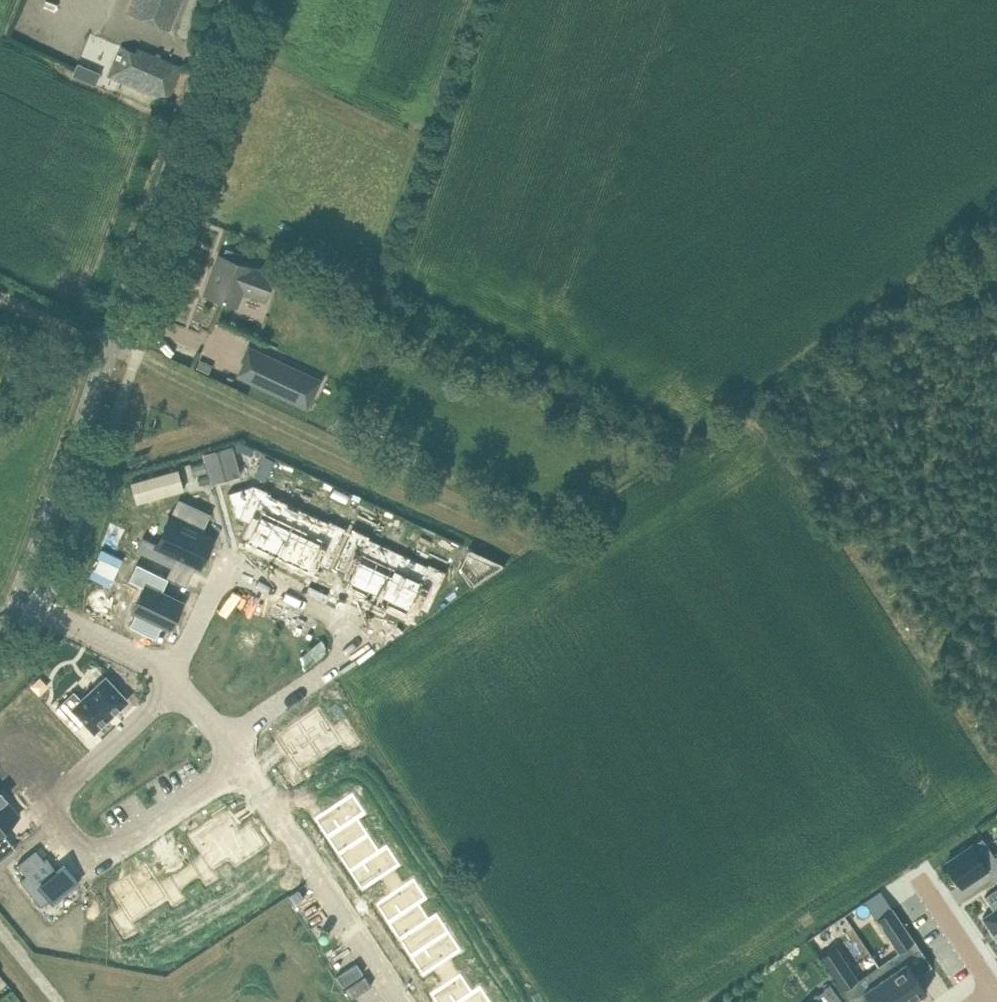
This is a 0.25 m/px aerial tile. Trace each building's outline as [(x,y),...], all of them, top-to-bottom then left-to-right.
[(129,9),(169,26),(180,0),(133,0),(129,9)] [(121,46),(109,76),(167,100),(183,66),(138,47),(136,52),(121,46)] [(79,62),(76,75),(100,80),(103,67),(79,62)] [(251,265),(220,254),(215,269),(218,270),(210,294),(237,304),(243,287),(267,296),(275,275),(250,266),(251,265)] [(244,360),(237,374),(309,408),(323,380),(275,356),(272,354),(264,369),(244,360)] [(232,449),(204,458),(212,485),(240,476),(232,449)] [(209,473),(199,476),(201,483),(210,480),(209,473)] [(254,483),(229,491),(236,515),(255,523),(247,540),(278,554),(300,507),(271,493),(272,491),(254,483)] [(143,535),(137,548),(173,566),(177,556),(188,561),(192,553),(202,558),(205,553),(214,535),(216,536),(216,535),(204,529),(212,512),(190,502),(168,547),(164,545),(143,535)] [(300,507),(278,554),(309,569),(313,560),(329,567),(348,527),(330,519),(330,521),(300,507)] [(355,526),(336,566),(352,574),(348,583),(367,592),(366,595),(377,600),(401,549),(372,535),(372,534),(355,526)] [(460,567),(472,586),(486,577),(506,564),(469,547),(460,567)] [(401,549),(377,600),(388,605),(389,603),(409,612),(413,603),(430,611),(449,570),(431,562),(431,563),(401,549)] [(137,562),(129,578),(143,585),(131,610),(136,612),(130,625),(156,637),(162,625),(171,629),(185,600),(163,589),(169,577),(137,562)] [(74,691),(57,707),(76,728),(86,720),(95,730),(127,699),(106,676),(82,699),(74,691)] [(320,706),(298,721),(321,756),(343,741),(348,749),(359,742),(345,721),(334,728),(320,706)] [(298,721),(276,735),(290,757),(280,764),(294,785),(305,778),(300,770),(321,756),(298,721)] [(396,781),(386,788),(391,795),(401,788),(396,781)] [(6,818),(7,819),(18,810),(13,804),(0,788),(0,823),(6,818)] [(401,788),(391,795),(395,802),(405,795),(401,788)] [(358,817),(345,798),(315,818),(328,837),(358,817)] [(227,810),(208,822),(230,856),(249,843),(254,851),(265,844),(251,823),(240,830),(227,810)] [(424,812),(413,819),(418,826),(428,819),(424,812)] [(369,834),(358,817),(328,837),(333,844),(334,846),(339,853),(369,834)] [(428,819),(418,826),(422,833),(433,826),(428,819)] [(208,822),(189,835),(203,855),(192,862),(206,883),(217,876),(212,868),(230,856),(208,822)] [(380,851),(369,834),(339,853),(344,861),(345,863),(348,868),(349,868),(350,870),(380,851)] [(996,875),(996,854),(995,855),(983,837),(946,861),(961,884),(987,867),(994,877),(996,875)] [(446,846),(436,853),(440,859),(450,853),(446,846)] [(45,858),(36,847),(17,862),(26,873),(20,878),(42,905),(49,899),(53,903),(82,881),(65,861),(65,860),(56,868),(47,856),(45,858)] [(393,870),(380,851),(350,870),(352,873),(354,876),(356,880),(357,880),(362,887),(362,888),(363,889),(365,888),(364,888),(393,870)] [(147,863),(128,875),(150,909),(169,896),(174,904),(185,897),(171,876),(160,883),(147,863)] [(128,875),(109,888),(123,908),(112,915),(126,936),(137,929),(132,921),(150,909),(128,875)] [(389,922),(419,902),(406,883),(377,903),(389,922)] [(983,916),(996,937),(996,887),(985,895),(994,909),(983,916)] [(469,891),(459,898),(463,904),(473,898),(469,891)] [(430,919),(419,902),(389,922),(394,929),(395,931),(396,931),(401,939),(430,919)] [(477,903),(467,910),(471,916),(481,910),(477,903)] [(893,908),(877,919),(899,952),(915,941),(893,908)] [(481,910),(471,916),(476,923),(486,916),(481,910)] [(859,959),(885,941),(866,914),(840,932),(859,959)] [(441,936),(430,919),(401,939),(403,943),(405,946),(407,948),(406,948),(410,953),(412,956),(441,936)] [(454,955),(441,936),(412,956),(413,958),(424,975),(454,955)] [(836,946),(821,957),(843,990),(859,979),(836,946)] [(512,956),(502,963),(506,970),(517,963),(512,956)] [(879,965),(904,1001),(911,1001),(927,991),(907,961),(896,968),(890,958),(879,965)] [(517,963),(506,970),(511,977),(521,970),(517,963)] [(868,973),(875,983),(864,990),(872,1001),(904,1001),(879,965),(868,973)] [(461,973),(431,993),(437,1001),(458,1001),(473,992),(461,973)] [(843,1001),(832,985),(815,997),(816,998),(819,1001),(841,1001),(843,1001)] [(525,997),(528,1001),(532,1001),(539,997),(535,991),(525,997)] [(473,992),(458,1001),(480,1001),(473,992)]
